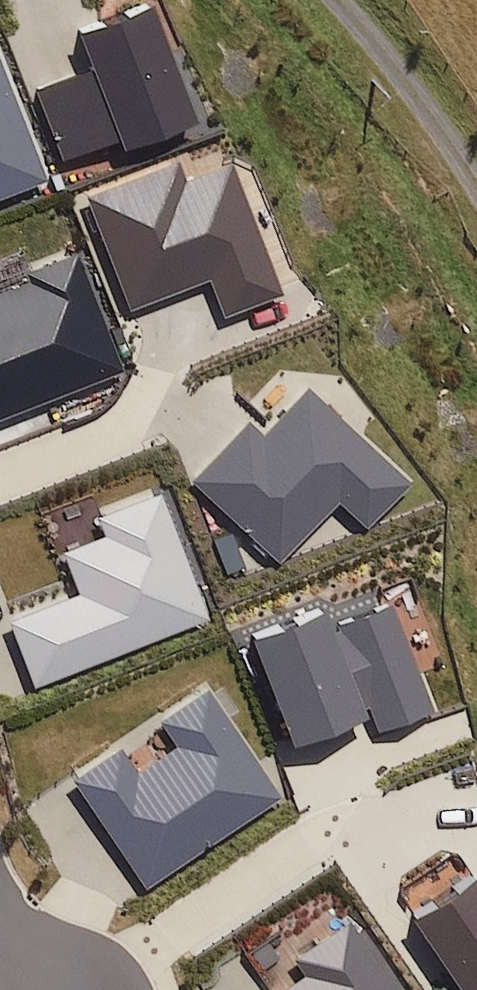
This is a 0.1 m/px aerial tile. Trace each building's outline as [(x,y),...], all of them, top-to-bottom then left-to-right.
[(200,123),(155,5),(77,35),(90,69),(36,89),(64,162),(123,140),(127,150),(200,123)] [(49,179),(0,54),(0,198),(49,179)] [(180,163),(89,198),(133,313),(211,284),(223,317),(283,295),(233,164),(187,182),(180,163)] [(82,249),(23,271),(27,282),(0,292),(0,423),(130,374),(82,249)] [(251,422),(194,481),(282,565),(341,503),(369,530),(412,484),(310,389),(266,436),(251,422)] [(162,493),(98,518),(106,536),(64,553),(80,595),(10,623),(36,688),(212,618),(162,493)] [(328,613),(256,640),(296,746),(373,718),(378,732),(434,712),(393,604),(333,627),(328,613)] [(209,688),(160,720),(177,746),(137,773),(121,751),(74,782),(147,889),(283,798),(209,688)] [(413,921),(459,989),(476,989),(476,878),(413,921)] [(352,921),(295,959),(307,976),(286,989),(398,989),(352,921)]
